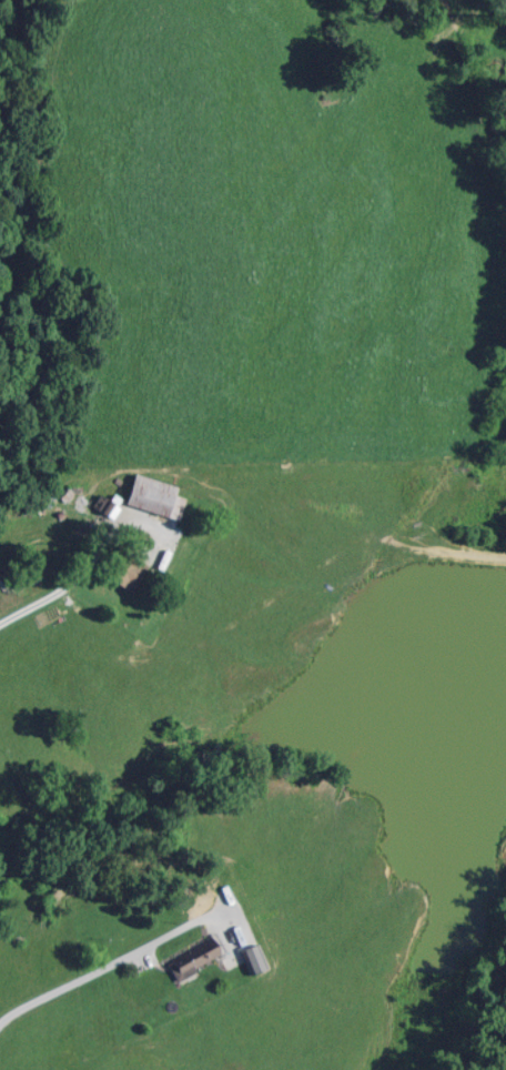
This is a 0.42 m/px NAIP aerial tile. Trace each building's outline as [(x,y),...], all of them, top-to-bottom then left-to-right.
[(176,517),(181,497),(170,494),(172,484),(128,472),(120,502),(176,517)] [(131,590),(144,563),(118,549),(104,577),(131,590)] [(175,977),(228,955),(217,929),(164,951),(175,977)] [(263,968),(255,942),(236,948),(244,974),(263,968)]
